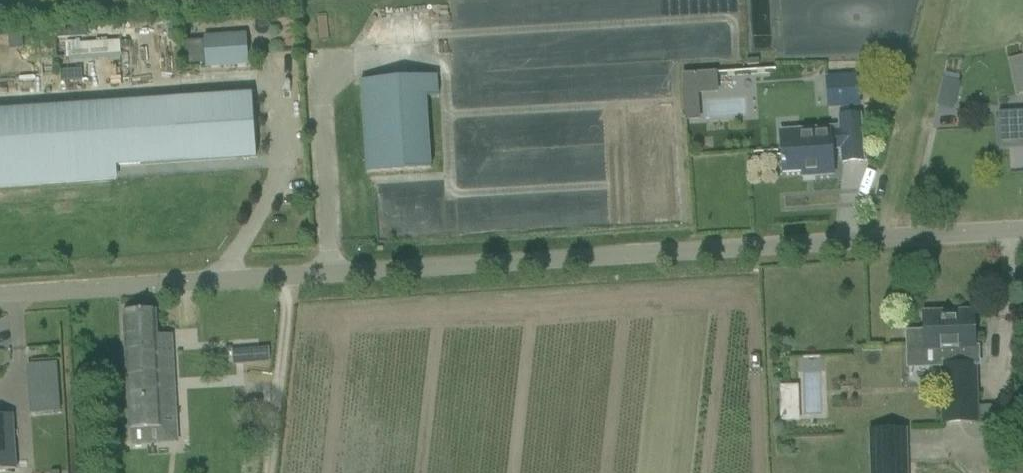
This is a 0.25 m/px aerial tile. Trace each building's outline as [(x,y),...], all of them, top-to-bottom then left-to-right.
[(204,37),(206,69),(249,66),(246,34),(204,37)] [(67,56),(122,57),(122,41),(67,40),(67,56)] [(362,81),(368,174),(431,169),(426,97),(438,97),(437,76),(362,81)] [(838,79),(840,107),(860,105),(857,77),(838,79)] [(960,84),(943,80),(937,106),(953,110),(960,84)] [(251,101),(251,94),(132,102),(132,106),(0,115),(0,186),(113,178),(112,167),(255,157),(251,101)] [(686,121),(701,120),(700,100),(684,101),(686,121)] [(1002,113),(1004,148),(1022,147),(1022,112),(1002,113)] [(781,138),(782,153),(783,173),(810,172),(810,177),(834,175),(832,150),(842,149),(843,163),(863,161),(860,116),(841,117),(842,133),(831,134),(830,130),(813,131),(814,136),(781,138)] [(156,311),(124,313),(129,445),(146,444),(146,429),(162,429),(161,417),(176,417),(172,335),(157,336),(156,311)] [(981,365),(980,352),(975,352),(974,313),(956,313),(956,315),(925,316),(925,314),(924,314),(924,332),(907,333),(907,348),(908,368),(937,367),(942,367),(943,424),(979,423),(977,365),(981,365)] [(232,350),(233,365),(270,363),(269,348),(232,350)] [(804,374),(821,373),(820,357),(802,359),(804,374)] [(28,367),(32,414),(60,412),(56,365),(28,367)] [(779,385),(780,421),(802,420),(800,384),(779,385)] [(0,416),(0,471),(16,470),(12,415),(0,416)] [(871,430),(871,472),(908,472),(906,429),(871,430)] [(58,457),(58,449),(50,448),(50,457),(58,457)]
